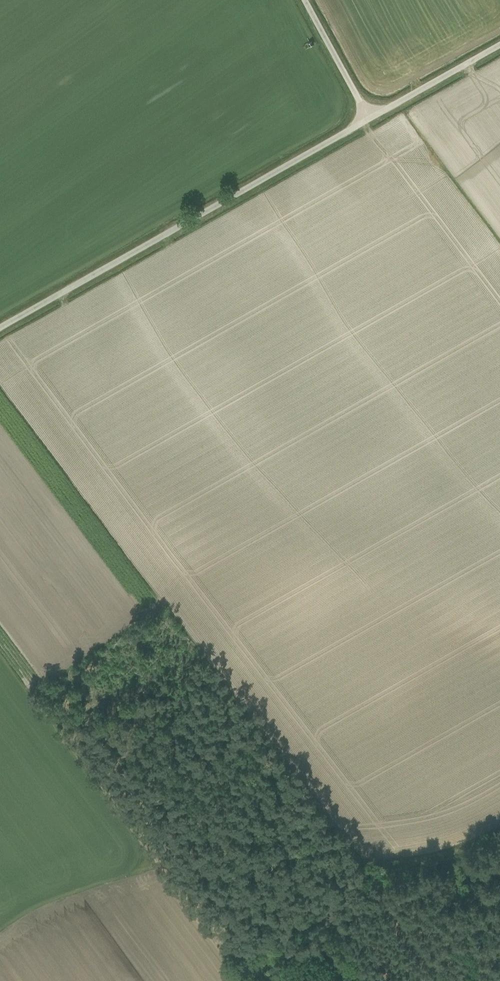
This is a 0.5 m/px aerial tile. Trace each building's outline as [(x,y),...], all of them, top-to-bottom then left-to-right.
[(307,935),(313,945),(325,938),(320,928),(307,935)] [(290,958),(302,951),(296,941),(284,948),(290,958)]
